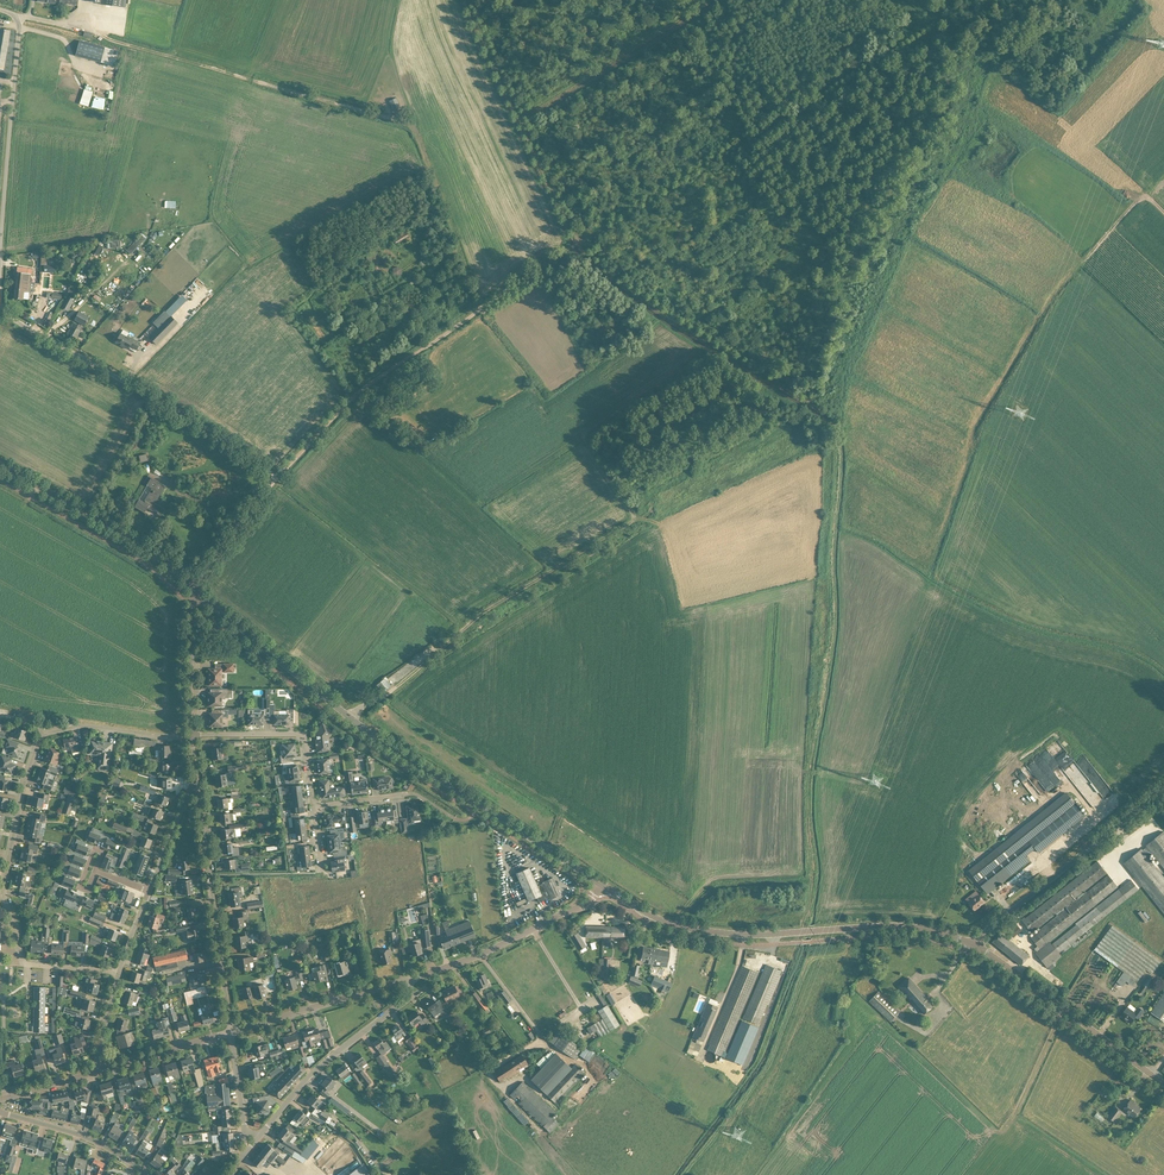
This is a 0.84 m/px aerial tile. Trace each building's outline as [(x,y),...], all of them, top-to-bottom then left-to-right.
[(8,46),(10,30),(0,29),(0,44),(8,46)] [(119,51),(105,47),(80,40),(75,55),(116,66),(119,51)] [(82,89),(79,104),(89,106),(92,91),(82,89)] [(393,109),(400,106),(396,98),(389,101),(393,109)] [(409,236),(406,231),(393,239),(396,244),(409,236)] [(126,250),(131,254),(146,239),(141,234),(126,250)] [(96,243),(91,252),(98,256),(103,246),(96,243)] [(31,277),(32,269),(17,267),(17,272),(16,272),(15,281),(30,282),(31,277)] [(401,275),(402,273),(402,272),(401,270),(401,269),(399,268),(398,268),(397,268),(395,268),(394,269),(393,271),(393,272),(393,274),(393,275),(395,276),(396,277),(398,277),(399,277),(400,276),(401,275)] [(15,281),(13,298),(23,299),(28,299),(29,292),(29,291),(34,292),(35,283),(30,282),(15,281)] [(67,310),(74,299),(68,296),(62,307),(67,310)] [(85,325),(89,317),(79,311),(74,320),(85,325)] [(159,328),(149,338),(156,344),(177,323),(171,316),(170,316),(166,312),(154,324),(155,325),(159,328)] [(76,338),(82,328),(74,323),(68,333),(76,338)] [(120,333),(116,342),(128,349),(130,346),(137,349),(139,345),(140,343),(132,338),(127,335),(127,337),(120,333)] [(141,461),(148,459),(146,453),(139,455),(141,461)] [(139,499),(135,505),(136,506),(145,511),(147,508),(148,507),(161,515),(162,515),(165,509),(155,503),(165,486),(151,477),(147,485),(153,489),(144,502),(139,499)] [(209,678),(209,685),(215,685),(222,685),(222,672),(222,669),(215,669),(209,669),(209,675),(209,678)] [(384,692),(388,688),(391,685),(384,678),(381,681),(377,685),(383,691),(382,692),(383,693),(383,692),(384,692)] [(210,692),(209,692),(209,697),(209,705),(215,705),(221,705),(221,699),(225,699),(225,698),(232,698),(232,689),(212,689),(210,689),(210,692)] [(270,710),(270,714),(274,714),(274,719),(274,724),(286,724),(288,724),(289,724),(289,721),(294,721),(294,717),(294,709),(289,709),(287,711),(287,714),(279,714),(279,713),(277,710),(275,710),(275,704),(270,704),(270,708),(270,710)] [(209,721),(209,726),(217,726),(222,726),(222,725),(222,719),(228,717),(228,714),(236,714),(236,709),(228,709),(219,709),(219,713),(211,713),(209,713),(209,719),(209,721)] [(248,722),(248,724),(250,724),(252,724),(260,725),(260,726),(262,726),(263,725),(263,724),(264,724),(263,719),(263,715),(265,715),(265,713),(265,710),(264,710),(262,710),(254,710),(251,710),(248,710),(248,714),(248,720),(248,722)] [(315,735),(315,740),(316,740),(316,744),(316,745),(317,745),(317,752),(330,750),(330,744),(334,743),(333,738),(329,738),(329,737),(333,732),(332,731),(326,726),(323,723),(315,733),(315,735)] [(24,740),(28,731),(16,727),(15,732),(11,731),(8,738),(12,740),(14,736),(24,740)] [(64,745),(62,746),(62,749),(65,750),(68,749),(67,746),(70,746),(72,753),(77,751),(81,750),(81,747),(79,741),(75,742),(74,736),(63,739),(64,745)] [(156,746),(156,741),(134,738),(131,738),(130,743),(133,744),(133,745),(144,746),(144,744),(156,746)] [(14,741),(8,739),(7,739),(4,747),(9,749),(7,754),(13,756),(18,758),(21,751),(22,748),(20,748),(17,746),(18,743),(14,741)] [(100,742),(92,741),(91,747),(91,749),(89,748),(89,753),(93,754),(94,752),(102,754),(101,759),(99,759),(98,769),(108,770),(110,756),(111,756),(112,749),(112,743),(100,741),(100,742)] [(282,763),(283,763),(294,762),(293,756),(296,756),(295,743),(282,745),(284,755),(280,755),(281,763),(282,763)] [(159,751),(159,756),(165,756),(171,756),(171,752),(170,752),(170,746),(159,746),(159,751)] [(57,760),(59,752),(55,751),(55,749),(50,747),(47,756),(46,756),(44,760),(50,762),(49,765),(49,766),(58,769),(62,770),(64,766),(57,764),(58,760),(57,760)] [(221,747),(212,749),(214,759),(220,759),(222,758),(227,757),(227,753),(226,747),(221,747)] [(1060,781),(1067,776),(1048,750),(1042,754),(1060,781)] [(12,759),(6,757),(2,755),(0,760),(0,771),(5,772),(5,771),(13,774),(16,765),(10,763),(12,759)] [(1099,780),(1101,778),(1086,756),(1077,762),(1102,797),(1108,793),(1099,780)] [(159,764),(159,760),(146,758),(146,762),(156,764),(156,772),(162,772),(171,772),(171,764),(162,764),(159,764)] [(328,759),(317,760),(319,774),(330,772),(328,759)] [(1034,761),(1016,775),(1025,786),(1032,782),(1034,784),(1039,780),(1047,791),(1054,786),(1034,761)] [(294,765),(294,762),(283,763),(283,766),(283,769),(288,769),(288,773),(298,772),(298,765),(294,765)] [(217,786),(223,785),(236,784),(234,771),(237,771),(243,770),(242,764),(236,765),(228,766),(229,772),(225,773),(225,774),(216,775),(217,786)] [(42,767),(39,774),(48,778),(53,779),(54,775),(56,776),(58,769),(49,766),(48,769),(42,767)] [(353,783),(353,780),(352,771),(345,772),(346,781),(350,780),(351,783),(350,783),(352,794),(368,792),(366,778),(361,779),(361,782),(353,783)] [(288,773),(282,774),(284,779),(285,782),(286,784),(296,783),(296,779),(299,779),(298,772),(288,773)] [(150,777),(157,779),(158,779),(158,786),(158,787),(162,787),(171,787),(172,787),(172,783),(171,783),(171,780),(171,779),(167,779),(167,776),(159,776),(159,775),(158,775),(151,773),(151,774),(150,777)] [(48,778),(39,774),(37,781),(44,784),(43,788),(51,791),(51,790),(54,780),(48,778)] [(12,781),(4,780),(5,776),(0,775),(0,789),(9,791),(10,785),(11,785),(12,781)] [(77,796),(78,793),(74,786),(76,781),(74,777),(71,786),(70,788),(68,793),(68,794),(69,794),(76,796),(77,796)] [(112,781),(111,784),(118,786),(120,779),(113,777),(112,781)] [(387,778),(387,777),(373,779),(374,787),(378,787),(379,790),(393,788),(392,784),(393,783),(393,781),(392,780),(391,778),(387,778)] [(329,789),(328,780),(320,781),(321,786),(320,786),(321,792),(322,792),(322,795),(323,795),(324,796),(325,796),(325,797),(329,797),(329,798),(332,798),(332,796),(345,795),(343,787),(329,789)] [(154,794),(156,789),(142,784),(140,789),(154,794)] [(291,786),(289,786),(290,793),(292,793),(301,792),(300,785),(291,786)] [(986,875),(996,887),(1029,860),(1026,855),(1035,848),(1039,852),(1085,815),(1066,791),(968,870),(978,882),(986,875)] [(47,804),(49,794),(40,793),(39,797),(33,796),(31,805),(37,806),(37,807),(42,808),(43,803),(47,804)] [(66,802),(63,812),(69,814),(73,805),(76,796),(69,794),(66,802)] [(160,794),(159,794),(158,795),(160,795),(157,802),(166,805),(169,798),(160,794)] [(8,798),(0,796),(0,807),(6,808),(8,798)] [(139,798),(138,802),(150,807),(152,803),(139,798)] [(230,802),(229,798),(227,798),(218,799),(219,808),(228,806),(227,802),(230,802)] [(414,823),(414,821),(421,820),(421,814),(421,813),(421,811),(420,810),(419,804),(406,806),(408,821),(409,821),(409,823),(414,823)] [(290,807),(287,807),(287,810),(290,809),(291,814),(299,813),(304,812),(303,805),(294,806),(290,807)] [(160,819),(163,812),(151,807),(148,815),(155,817),(160,819)] [(394,815),(392,807),(388,807),(388,808),(385,808),(386,820),(391,819),(392,823),(399,822),(398,814),(394,815)] [(382,809),(382,808),(378,809),(378,813),(373,813),(375,826),(381,825),(382,820),(386,820),(385,808),(382,809)] [(357,824),(368,822),(367,817),(366,811),(356,812),(357,816),(356,816),(357,824)] [(131,812),(130,815),(133,816),(132,817),(143,821),(145,817),(134,813),(131,812)] [(44,823),(46,815),(36,813),(35,818),(30,817),(29,823),(27,822),(26,826),(27,826),(39,828),(40,823),(41,824),(41,822),(44,823)] [(234,821),(233,813),(229,813),(220,814),(221,823),(230,821),(234,821)] [(325,819),(324,819),(324,820),(324,821),(324,822),(325,824),(326,823),(326,827),(327,827),(327,830),(335,829),(334,826),(334,822),(340,822),(340,823),(346,822),(344,814),(339,815),(339,816),(334,816),(334,814),(331,815),(329,815),(328,815),(327,815),(327,816),(325,817),(325,819)] [(299,819),(299,815),(291,816),(292,826),(296,826),(304,825),(304,818),(299,819)] [(156,833),(157,830),(156,829),(157,826),(144,820),(142,824),(141,828),(154,834),(155,833),(156,833)] [(143,833),(134,829),(129,827),(115,821),(112,827),(125,832),(126,830),(132,832),(131,834),(138,837),(138,839),(142,841),(140,844),(139,848),(144,850),(146,846),(149,848),(152,840),(143,836),(143,837),(142,836),(143,833)] [(401,833),(408,832),(407,823),(400,824),(401,833)] [(40,843),(42,835),(39,835),(39,833),(38,833),(39,828),(27,826),(25,835),(31,836),(30,841),(40,843)] [(88,837),(88,839),(92,841),(96,843),(96,842),(97,843),(98,840),(102,841),(104,837),(105,833),(93,827),(91,832),(90,831),(88,837)] [(235,838),(234,835),(234,828),(221,830),(219,830),(220,837),(221,837),(222,837),(222,838),(225,838),(226,839),(225,839),(235,838)] [(328,838),(327,840),(327,842),(328,843),(329,844),(340,842),(339,838),(342,838),(341,835),(344,835),(343,829),(333,830),(333,835),(327,835),(328,838)] [(1141,849),(1124,863),(1163,913),(1163,877),(1145,853),(1150,850),(1163,868),(1163,832),(1163,831),(1146,845),(1147,846),(1142,850),(1141,849)] [(306,839),(305,832),(296,833),(289,834),(289,837),(293,836),(293,838),(296,840),(306,839)] [(105,833),(104,837),(107,839),(106,842),(105,845),(106,846),(105,847),(109,848),(109,847),(114,849),(115,848),(116,844),(120,845),(122,846),(123,844),(124,841),(105,833)] [(77,839),(73,850),(80,853),(85,855),(88,848),(79,844),(80,840),(77,839)] [(304,846),(304,842),(286,845),(287,849),(287,855),(291,854),(290,849),(296,848),(296,854),(309,852),(308,845),(304,846)] [(329,845),(328,846),(328,848),(329,849),(330,852),(333,851),(336,851),(336,855),(346,854),(346,848),(343,848),(343,846),(340,846),(340,842),(329,844),(329,845)] [(37,853),(38,846),(35,845),(29,844),(29,848),(23,847),(20,860),(31,862),(33,852),(37,853)] [(228,844),(223,845),(224,853),(230,853),(232,852),(233,855),(239,854),(238,847),(236,848),(232,848),(232,844),(228,844)] [(122,868),(130,849),(124,847),(117,865),(122,868)] [(68,848),(66,853),(72,856),(71,858),(73,859),(72,862),(82,866),(85,859),(78,856),(80,853),(73,850),(68,848)] [(113,859),(111,863),(115,865),(118,858),(120,853),(115,852),(113,859)] [(297,861),(298,860),(301,860),(310,859),(309,852),(296,854),(297,861)] [(140,853),(132,872),(142,875),(149,857),(140,853)] [(332,862),(331,862),(331,865),(332,872),(345,870),(344,863),(347,862),(346,855),(334,857),(334,861),(332,862)] [(106,856),(102,866),(109,869),(111,863),(113,859),(107,857),(106,856)] [(184,861),(184,856),(180,857),(181,861),(182,869),(181,869),(181,870),(169,869),(168,874),(181,874),(187,874),(186,869),(189,869),(188,860),(184,861)] [(64,859),(61,864),(63,865),(64,865),(63,866),(69,869),(68,873),(78,877),(81,870),(76,868),(77,864),(72,862),(64,859)] [(230,860),(225,861),(226,869),(235,868),(235,872),(250,871),(249,869),(250,869),(249,863),(241,864),(238,865),(237,859),(234,859),(230,860)] [(298,865),(297,865),(297,867),(297,871),(307,870),(306,866),(311,866),(310,859),(301,860),(298,860),(297,861),(298,865)] [(1032,932),(1107,872),(1097,861),(1025,918),(1024,917),(1022,919),(1032,932)] [(537,886),(529,867),(516,873),(528,901),(537,897),(539,902),(549,897),(543,883),(537,886)] [(16,875),(15,878),(29,881),(30,872),(27,872),(24,871),(24,873),(18,871),(17,875),(16,875)] [(986,875),(978,882),(987,894),(996,887),(986,875)] [(1108,875),(1030,937),(1037,946),(1034,948),(1037,952),(1035,952),(1048,967),(1050,970),(1055,966),(1053,963),(1061,957),(1060,955),(1072,946),(1074,947),(1093,933),(1092,931),(1090,929),(1090,928),(1139,890),(1131,879),(1075,923),(1076,925),(1052,944),(1050,941),(1118,886),(1108,875)] [(64,876),(61,883),(72,888),(75,880),(64,876)] [(297,889),(293,890),(296,897),(304,895),(303,890),(307,889),(303,876),(298,876),(300,884),(297,885),(297,887),(296,888),(297,889)] [(309,876),(303,876),(307,889),(310,888),(311,893),(321,890),(318,883),(315,884),(315,883),(314,882),(313,880),(310,881),(309,876)] [(550,899),(561,895),(553,877),(542,882),(543,883),(549,897),(550,899)] [(15,878),(14,881),(16,881),(15,885),(21,886),(21,887),(20,891),(25,892),(27,885),(31,886),(37,887),(38,882),(32,881),(29,881),(15,878)] [(423,878),(416,879),(417,892),(424,890),(424,889),(423,878)] [(116,887),(118,882),(108,879),(107,883),(116,887)] [(180,890),(176,890),(176,895),(183,894),(183,895),(188,894),(191,894),(193,893),(191,879),(178,881),(180,890)] [(416,879),(409,880),(410,891),(410,892),(417,892),(416,879)] [(401,883),(394,884),(396,896),(403,895),(402,892),(401,883)] [(394,884),(387,885),(389,895),(389,897),(396,896),(394,884)] [(123,893),(121,898),(130,901),(134,893),(124,889),(120,887),(118,891),(123,893)] [(231,906),(237,905),(240,905),(239,897),(242,897),(241,887),(231,888),(232,893),(229,893),(231,906)] [(380,889),(372,890),(374,902),(381,901),(381,897),(380,889)] [(66,898),(63,905),(74,910),(76,906),(77,904),(78,902),(74,901),(75,897),(77,894),(76,893),(72,891),(72,892),(67,890),(66,891),(64,897),(66,898)] [(372,890),(366,891),(367,901),(368,903),(374,902),(372,890)] [(267,892),(267,897),(271,897),(273,903),(285,900),(283,893),(278,895),(277,893),(278,893),(277,891),(267,892)] [(967,898),(966,899),(968,902),(975,910),(985,902),(979,894),(976,891),(970,895),(967,898)] [(98,896),(97,898),(100,899),(108,902),(110,897),(102,894),(99,893),(99,894),(98,896)] [(84,897),(81,904),(91,908),(94,901),(89,899),(89,898),(85,896),(85,897),(84,897)] [(351,899),(345,901),(348,912),(355,910),(351,899)] [(285,900),(273,903),(275,910),(287,906),(286,902),(285,903),(285,900)] [(345,901),(339,903),(342,914),(348,912),(345,901)] [(339,903),(332,905),(336,916),(342,914),(339,903)] [(113,909),(119,911),(127,915),(129,910),(123,908),(115,905),(112,904),(111,907),(112,907),(111,909),(113,909)] [(332,905),(326,907),(329,918),(336,916),(332,905)] [(287,906),(275,910),(277,916),(289,913),(288,910),(287,906)] [(184,909),(186,917),(188,917),(189,923),(196,922),(195,916),(196,916),(196,915),(198,915),(197,910),(196,910),(195,907),(187,908),(184,909)] [(323,907),(317,909),(320,921),(327,919),(323,907)] [(317,909),(310,911),(314,923),(320,921),(317,909)] [(95,911),(93,916),(105,921),(107,916),(95,911)] [(127,915),(119,911),(118,914),(112,912),(110,918),(115,920),(124,923),(127,915)] [(234,928),(240,927),(244,926),(243,919),(248,919),(247,911),(244,911),(238,912),(238,917),(233,918),(234,928)] [(310,911),(304,913),(308,925),(314,923),(310,911)] [(150,915),(147,926),(153,927),(154,932),(160,931),(160,929),(158,929),(160,922),(163,923),(165,916),(157,913),(156,917),(150,915)] [(278,921),(274,922),(276,928),(287,924),(287,923),(286,923),(285,921),(291,920),(289,913),(277,916),(278,921)] [(304,913),(298,915),(302,926),(308,925),(304,913)] [(375,921),(372,921),(373,928),(378,928),(378,929),(382,928),(381,927),(386,927),(385,913),(374,914),(374,918),(375,918),(375,921)] [(427,913),(420,915),(423,925),(428,924),(427,913)] [(89,921),(102,927),(104,922),(99,920),(91,917),(89,921)] [(443,948),(453,944),(449,934),(451,933),(448,926),(447,920),(442,922),(447,934),(439,937),(443,948)] [(1014,920),(1005,927),(1013,937),(1021,930),(1014,920)] [(475,936),(469,921),(449,929),(448,926),(451,933),(449,934),(453,944),(475,936)] [(1112,925),(1094,950),(1101,955),(1114,965),(1117,967),(1135,942),(1112,925)] [(585,932),(585,937),(603,938),(603,930),(606,930),(606,927),(585,926),(585,932)] [(111,929),(106,927),(103,935),(107,937),(115,940),(118,931),(111,929)] [(603,930),(603,938),(604,938),(604,941),(610,942),(610,938),(624,938),(624,933),(624,927),(606,927),(606,930),(603,930)] [(391,943),(399,942),(397,932),(398,931),(398,928),(396,929),(397,932),(390,932),(391,943)] [(187,936),(186,936),(187,941),(193,940),(193,938),(194,938),(200,938),(198,929),(192,929),(190,930),(186,930),(187,936)] [(423,947),(431,946),(429,929),(421,930),(422,938),(413,941),(414,944),(405,946),(407,952),(411,951),(413,956),(417,954),(417,955),(421,954),(421,953),(422,953),(420,947),(423,946),(423,947)] [(241,936),(235,937),(237,948),(243,947),(246,946),(245,940),(249,940),(251,940),(251,941),(253,940),(254,938),(255,938),(254,936),(253,935),(253,934),(252,934),(249,934),(248,931),(242,931),(242,936),(241,936)] [(52,947),(51,953),(63,954),(63,951),(67,952),(68,946),(68,941),(69,933),(64,932),(64,940),(63,945),(53,944),(52,945),(52,947)] [(1000,932),(992,941),(1021,965),(1029,956),(1024,952),(1020,948),(1011,941),(1004,936),(1000,932)] [(92,934),(90,939),(97,942),(99,943),(101,939),(99,938),(92,934)] [(305,957),(310,956),(308,939),(302,939),(305,957)] [(581,940),(575,943),(579,950),(585,946),(581,940)] [(44,952),(44,947),(45,942),(32,941),(31,951),(44,952)] [(68,941),(68,946),(72,946),(71,955),(83,956),(84,946),(72,945),(72,941),(68,941)] [(112,948),(100,943),(99,947),(101,949),(100,953),(108,957),(112,948)] [(326,943),(320,944),(320,946),(323,960),(329,959),(326,945),(326,943)] [(1120,976),(1117,982),(1123,986),(1128,979),(1131,981),(1133,979),(1137,982),(1146,969),(1148,967),(1154,971),(1161,962),(1138,944),(1120,969),(1123,971),(1120,976)] [(148,959),(150,954),(147,953),(149,949),(146,948),(141,947),(138,955),(139,956),(137,963),(144,965),(146,958),(148,959)] [(653,960),(655,949),(643,947),(641,958),(640,961),(644,961),(645,959),(653,960)] [(186,949),(153,957),(155,966),(177,961),(188,958),(187,954),(186,949)] [(383,964),(391,962),(389,954),(391,953),(390,949),(379,952),(381,959),(383,964)] [(655,949),(653,960),(660,961),(660,966),(667,967),(670,951),(655,949)] [(195,962),(197,962),(203,961),(202,952),(193,953),(195,962)] [(250,967),(253,967),(253,961),(252,957),(238,959),(240,970),(246,969),(250,968),(250,967)] [(600,958),(599,977),(603,977),(604,977),(604,979),(609,980),(609,977),(610,977),(611,958),(600,958)] [(348,965),(346,960),(335,963),(339,975),(349,972),(348,969),(354,967),(356,972),(362,970),(359,961),(348,965)] [(764,970),(744,1017),(759,1024),(764,1012),(765,1012),(780,977),(781,976),(780,975),(782,971),(766,964),(764,970)] [(325,965),(318,967),(311,968),(312,972),(309,973),(309,979),(314,978),(315,982),(324,979),(323,975),(327,974),(325,968),(325,965)] [(155,973),(154,968),(147,966),(146,970),(142,969),(140,974),(133,971),(130,980),(136,982),(139,983),(140,979),(145,981),(146,978),(150,979),(152,972),(155,973)] [(711,1045),(709,1051),(719,1055),(719,1057),(720,1058),(721,1058),(722,1056),(724,1050),(726,1051),(759,973),(742,966),(709,1044),(711,1045)] [(302,979),(301,973),(300,971),(296,973),(297,976),(294,977),(286,979),(285,977),(281,978),(282,984),(287,983),(289,990),(297,987),(295,981),(302,979)] [(205,987),(204,983),(206,982),(206,981),(207,980),(206,978),(206,977),(205,973),(199,974),(193,975),(194,984),(196,984),(197,989),(205,987)] [(486,979),(484,973),(477,976),(478,978),(476,980),(480,990),(492,986),(490,981),(489,978),(486,979)] [(181,975),(166,979),(167,983),(168,985),(171,984),(183,981),(182,977),(185,976),(184,974),(181,974),(181,975)] [(639,986),(641,981),(631,976),(629,982),(639,986)] [(655,976),(651,985),(668,991),(672,983),(655,976)] [(1148,989),(1154,981),(1148,976),(1142,984),(1148,989)] [(97,994),(99,984),(94,983),(95,979),(93,979),(88,977),(86,977),(85,983),(84,986),(83,987),(83,988),(83,989),(84,990),(85,990),(97,994)] [(924,1013),(933,1005),(909,977),(899,985),(924,1013)] [(266,996),(263,984),(254,986),(254,987),(251,988),(250,986),(242,988),(246,999),(253,997),(257,996),(258,999),(266,996)] [(1143,994),(1147,989),(1141,984),(1138,988),(1140,989),(1139,991),(1143,994)] [(462,993),(458,985),(455,986),(454,986),(442,992),(446,1000),(442,1002),(443,1005),(447,1003),(446,1001),(459,995),(462,993)] [(59,986),(59,993),(70,997),(71,995),(77,996),(81,997),(80,1001),(80,1002),(84,1003),(82,1008),(81,1008),(80,1010),(87,1012),(88,1010),(92,1011),(95,1001),(89,1000),(85,998),(87,993),(81,992),(71,989),(66,988),(63,987),(60,986),(59,986)] [(45,996),(45,993),(45,987),(35,987),(35,996),(45,996)] [(506,1003),(511,1000),(504,990),(499,994),(506,1003)] [(127,991),(123,1003),(129,1004),(131,1005),(133,1001),(137,1002),(138,997),(138,994),(135,993),(133,992),(127,991)] [(603,1005),(606,1003),(599,991),(596,993),(603,1005)] [(890,1021),(900,1012),(879,991),(869,1001),(890,1021)] [(475,992),(471,995),(483,1011),(486,1014),(490,1011),(475,992)] [(1151,1012),(1163,1021),(1163,992),(1151,1012)] [(609,993),(606,995),(612,1005),(615,1003),(609,993)] [(45,1005),(45,996),(35,996),(34,1005),(45,1005)] [(433,999),(425,1004),(434,1016),(440,1012),(442,1012),(448,1021),(453,1018),(443,1005),(443,1004),(441,1002),(439,999),(435,1002),(433,999)] [(693,1037),(687,1052),(698,1056),(704,1042),(716,1012),(719,1007),(716,1006),(709,1003),(708,1002),(705,1008),(693,1037)] [(201,1015),(204,1024),(214,1021),(211,1012),(209,1004),(201,1006),(203,1014),(201,1015)] [(610,1030),(620,1024),(607,1004),(598,1010),(610,1030)] [(45,1014),(45,1005),(34,1005),(34,1014),(45,1014)] [(66,1007),(65,1012),(71,1014),(71,1015),(75,1016),(75,1015),(79,1016),(79,1015),(80,1011),(72,1009),(66,1007)] [(171,1021),(177,1019),(173,1007),(168,1009),(171,1021)] [(1136,1013),(1136,1014),(1127,1007),(1121,1015),(1131,1023),(1134,1018),(1135,1017),(1138,1019),(1144,1011),(1140,1008),(1136,1013)] [(421,1017),(416,1011),(407,1017),(409,1020),(409,1021),(412,1026),(413,1026),(419,1022),(422,1026),(429,1021),(427,1019),(423,1014),(423,1015),(421,1017)] [(45,1023),(45,1014),(34,1014),(34,1023),(45,1023)] [(187,1020),(185,1014),(181,1015),(183,1021),(177,1023),(180,1031),(189,1028),(187,1020)] [(75,1020),(74,1025),(82,1027),(88,1029),(90,1019),(89,1019),(90,1017),(85,1016),(83,1015),(82,1017),(80,1017),(79,1021),(75,1020)] [(164,1036),(170,1034),(167,1026),(170,1025),(168,1017),(159,1019),(160,1021),(161,1027),(164,1036)] [(117,1032),(125,1031),(125,1030),(128,1021),(125,1019),(119,1018),(116,1028),(118,1029),(117,1032)] [(610,1031),(602,1019),(587,1028),(590,1033),(595,1030),(599,1037),(610,1031)] [(726,1052),(724,1057),(743,1065),(749,1050),(759,1027),(742,1020),(729,1052),(728,1053),(726,1052)] [(34,1023),(34,1032),(44,1032),(45,1023),(34,1023)] [(394,1036),(391,1038),(395,1043),(398,1040),(403,1036),(406,1034),(403,1031),(402,1032),(401,1029),(397,1025),(391,1029),(395,1034),(396,1036),(395,1037),(394,1036)] [(154,1038),(164,1036),(161,1027),(152,1030),(152,1033),(154,1038)] [(488,1027),(482,1030),(485,1035),(491,1032),(488,1027)] [(319,1033),(318,1028),(303,1032),(306,1041),(302,1042),(304,1048),(314,1045),(313,1042),(321,1040),(323,1048),(333,1045),(331,1037),(329,1030),(324,1031),(319,1033)] [(126,1033),(125,1031),(117,1032),(118,1035),(116,1036),(120,1048),(137,1044),(135,1038),(133,1031),(126,1033)] [(61,1033),(52,1035),(54,1041),(55,1045),(60,1043),(64,1042),(61,1033)] [(28,1034),(19,1035),(20,1043),(29,1042),(28,1034)] [(576,1059),(583,1049),(562,1034),(554,1044),(570,1056),(576,1059)] [(75,1042),(71,1044),(74,1054),(84,1051),(83,1047),(87,1046),(83,1035),(74,1038),(75,1042)] [(295,1035),(283,1038),(285,1044),(286,1047),(292,1046),(292,1049),(297,1047),(298,1047),(297,1044),(296,1041),(295,1035)] [(410,1035),(404,1038),(413,1051),(419,1048),(410,1035)] [(380,1038),(373,1043),(377,1048),(379,1051),(383,1048),(386,1052),(391,1048),(388,1044),(386,1041),(384,1043),(380,1038)] [(453,1048),(457,1045),(453,1039),(449,1042),(453,1048)] [(271,1050),(268,1043),(264,1044),(264,1045),(261,1046),(261,1045),(254,1047),(255,1052),(256,1056),(256,1055),(257,1056),(262,1054),(264,1054),(264,1053),(267,1052),(267,1051),(271,1050)] [(299,1054),(297,1054),(298,1058),(300,1057),(306,1055),(303,1045),(298,1047),(297,1047),(299,1054)] [(61,1046),(49,1050),(51,1058),(54,1057),(56,1064),(65,1061),(61,1047),(61,1046)] [(278,1055),(283,1053),(281,1048),(269,1052),(270,1057),(278,1055)] [(37,1059),(33,1060),(36,1070),(45,1067),(43,1061),(41,1055),(40,1053),(36,1054),(37,1059)] [(366,1062),(364,1059),(363,1058),(359,1053),(352,1058),(356,1063),(357,1064),(359,1068),(366,1062)] [(381,1053),(376,1057),(391,1079),(396,1075),(383,1054),(382,1053),(381,1053)] [(312,1054),(302,1057),(304,1064),(314,1061),(312,1054)] [(507,1078),(515,1072),(518,1071),(517,1070),(527,1063),(522,1054),(494,1072),(497,1077),(499,1081),(506,1077),(507,1078)] [(531,1080),(546,1094),(564,1076),(571,1068),(556,1054),(531,1080)] [(209,1077),(216,1075),(222,1073),(220,1065),(217,1056),(204,1060),(209,1077)] [(191,1057),(181,1060),(183,1066),(184,1070),(190,1068),(191,1070),(191,1072),(194,1072),(198,1087),(204,1085),(203,1077),(201,1073),(200,1068),(195,1069),(193,1063),(191,1057)] [(16,1065),(14,1060),(6,1063),(8,1071),(12,1069),(14,1076),(24,1073),(21,1063),(16,1065)] [(175,1062),(165,1065),(167,1071),(169,1075),(174,1074),(175,1078),(180,1077),(175,1062)] [(250,1078),(256,1077),(259,1077),(258,1070),(264,1070),(263,1063),(260,1063),(255,1064),(255,1068),(249,1069),(250,1078)] [(298,1063),(291,1069),(289,1067),(286,1069),(284,1072),(295,1082),(306,1070),(302,1066),(298,1063)] [(585,1073),(575,1064),(547,1094),(556,1103),(585,1073)] [(343,1080),(351,1074),(344,1065),(336,1070),(340,1075),(343,1080)] [(279,1066),(269,1073),(270,1075),(272,1077),(281,1070),(281,1069),(279,1067),(279,1066)] [(158,1067),(149,1070),(151,1075),(153,1084),(154,1086),(159,1084),(158,1082),(162,1081),(161,1077),(160,1073),(158,1067)] [(367,1086),(372,1082),(363,1070),(358,1073),(367,1086)] [(148,1085),(145,1077),(144,1072),(133,1075),(136,1085),(142,1083),(143,1087),(148,1085)] [(287,1074),(284,1077),(281,1074),(276,1080),(279,1083),(272,1090),(276,1094),(280,1098),(295,1082),(284,1072),(287,1074)] [(358,1085),(362,1083),(354,1072),(351,1075),(358,1085)] [(120,1088),(117,1089),(119,1096),(121,1105),(126,1103),(123,1094),(123,1093),(127,1092),(132,1090),(129,1082),(128,1076),(117,1079),(119,1085),(120,1087),(120,1088)] [(329,1089),(335,1082),(329,1076),(322,1084),(326,1087),(324,1089),(323,1089),(321,1092),(327,1097),(329,1094),(327,1092),(329,1089)] [(99,1100),(105,1099),(107,1098),(105,1093),(113,1091),(111,1081),(100,1084),(101,1090),(97,1092),(99,1100)] [(523,1081),(510,1094),(514,1099),(517,1096),(521,1101),(519,1103),(542,1126),(543,1125),(545,1128),(549,1131),(550,1132),(559,1123),(552,1116),(556,1112),(527,1085),(523,1081)] [(206,1085),(206,1086),(205,1093),(207,1093),(208,1106),(217,1105),(230,1103),(228,1083),(222,1083),(220,1084),(216,1084),(206,1085)] [(85,1092),(84,1092),(83,1087),(74,1090),(76,1095),(77,1098),(77,1100),(80,1099),(81,1101),(88,1103),(89,1096),(91,1090),(86,1089),(85,1092)] [(67,1091),(59,1093),(61,1101),(69,1100),(70,1105),(74,1106),(71,1102),(74,1100),(73,1099),(72,1097),(68,1097),(67,1091)] [(61,1101),(59,1093),(52,1094),(52,1095),(53,1103),(61,1101)] [(318,1098),(313,1094),(308,1101),(311,1103),(311,1104),(312,1106),(313,1106),(313,1105),(317,1109),(325,1099),(320,1094),(318,1098)] [(257,1104),(256,1104),(258,1113),(263,1113),(264,1113),(264,1114),(266,1114),(267,1114),(268,1113),(269,1112),(268,1105),(270,1105),(271,1104),(273,1105),(276,1102),(269,1095),(259,1097),(260,1101),(260,1102),(258,1102),(259,1104),(257,1104)] [(48,1109),(51,1109),(52,1105),(52,1103),(52,1102),(49,1103),(49,1101),(48,1101),(49,1096),(40,1096),(40,1100),(31,1100),(29,1101),(29,1107),(31,1108),(39,1109),(39,1113),(48,1114),(48,1109)] [(347,1114),(350,1110),(331,1097),(329,1100),(347,1114)] [(1135,1118),(1141,1109),(1133,1103),(1134,1102),(1130,1099),(1123,1109),(1135,1118)] [(102,1113),(103,1108),(98,1107),(90,1105),(87,1115),(96,1117),(97,1112),(102,1113)] [(1115,1122),(1123,1111),(1116,1106),(1108,1117),(1115,1122)] [(231,1117),(230,1108),(221,1109),(217,1110),(217,1114),(221,1114),(222,1118),(231,1117)] [(53,1109),(51,1117),(59,1119),(61,1111),(53,1109)] [(112,1117),(109,1123),(114,1125),(112,1127),(109,1132),(111,1133),(110,1135),(117,1139),(118,1136),(121,1138),(125,1132),(122,1130),(118,1128),(120,1124),(116,1121),(117,1119),(116,1118),(120,1110),(116,1109),(112,1117)] [(300,1110),(294,1117),(298,1121),(300,1122),(304,1126),(310,1118),(306,1115),(304,1114),(300,1110)] [(329,1123),(329,1122),(332,1117),(329,1115),(329,1114),(322,1110),(318,1117),(325,1121),(329,1123)] [(68,1113),(61,1111),(59,1119),(66,1121),(68,1113)] [(81,1112),(81,1115),(72,1113),(70,1122),(79,1124),(80,1118),(84,1119),(85,1113),(85,1112),(81,1112)] [(313,1114),(311,1117),(318,1121),(322,1124),(322,1123),(324,1123),(325,1121),(318,1117),(313,1114)] [(101,1131),(103,1125),(105,1123),(100,1121),(102,1116),(98,1115),(92,1127),(101,1131)] [(132,1128),(137,1120),(133,1117),(131,1122),(128,1126),(132,1128)] [(223,1126),(226,1126),(232,1125),(231,1117),(222,1118),(223,1126)] [(5,1123),(1,1136),(6,1137),(12,1139),(7,1153),(12,1155),(17,1141),(12,1139),(13,1136),(16,1127),(11,1125),(11,1124),(7,1123),(7,1124),(5,1123)] [(300,1154),(303,1150),(289,1142),(294,1135),(291,1132),(284,1127),(278,1135),(284,1140),(282,1143),(294,1150),(300,1154)] [(144,1140),(149,1131),(146,1129),(141,1138),(144,1140)] [(21,1140),(21,1142),(29,1144),(32,1133),(28,1132),(28,1131),(26,1130),(25,1131),(24,1131),(21,1140)] [(130,1148),(134,1142),(136,1139),(137,1135),(133,1133),(134,1133),(129,1130),(125,1138),(122,1143),(130,1148)] [(220,1142),(234,1141),(233,1132),(230,1133),(222,1133),(222,1134),(216,1134),(217,1142),(220,1142)] [(29,1144),(28,1147),(34,1149),(37,1139),(38,1135),(32,1133),(29,1144)] [(160,1136),(156,1145),(161,1147),(165,1138),(164,1138),(166,1135),(164,1135),(161,1133),(160,1136)] [(178,1134),(173,1147),(182,1146),(180,1134),(178,1134)] [(49,1152),(52,1141),(51,1141),(51,1140),(49,1139),(48,1140),(44,1139),(42,1147),(38,1146),(37,1151),(36,1154),(40,1155),(41,1150),(49,1152)] [(315,1149),(319,1145),(312,1139),(309,1144),(315,1149)] [(147,1143),(143,1141),(136,1152),(144,1157),(149,1149),(150,1150),(153,1145),(147,1142),(147,1143)] [(221,1151),(227,1150),(235,1149),(234,1141),(220,1142),(221,1151)] [(268,1144),(264,1149),(275,1158),(278,1160),(281,1156),(278,1154),(279,1153),(275,1149),(275,1148),(273,1146),(272,1147),(268,1144)] [(284,1149),(283,1150),(292,1155),(294,1150),(286,1146),(284,1149)] [(271,1162),(275,1158),(264,1149),(260,1153),(267,1159),(271,1162)] [(165,1160),(168,1157),(159,1150),(151,1162),(158,1167),(164,1159),(165,1160)] [(62,1161),(66,1162),(68,1155),(59,1152),(57,1160),(58,1160),(58,1163),(59,1166),(57,1166),(57,1172),(58,1172),(58,1174),(57,1174),(64,1174),(64,1171),(66,1171),(66,1166),(62,1166),(62,1161)] [(260,1168),(267,1159),(260,1153),(253,1162),(260,1168)] [(88,1161),(87,1160),(76,1157),(75,1163),(74,1166),(81,1168),(81,1174),(85,1174),(84,1169),(85,1167),(87,1168),(88,1161)] [(164,1174),(173,1174),(175,1173),(173,1171),(180,1164),(178,1162),(174,1158),(173,1157),(171,1160),(172,1161),(165,1168),(168,1171),(164,1174)] [(200,1157),(196,1162),(200,1165),(204,1160),(200,1157)] [(87,1170),(90,1170),(96,1172),(96,1174),(98,1174),(101,1174),(102,1170),(103,1169),(102,1168),(104,1163),(95,1158),(92,1163),(88,1161),(87,1168),(87,1170)] [(346,1174),(370,1174),(362,1164),(346,1174)] [(187,1171),(187,1172),(189,1169),(191,1167),(188,1165),(184,1169),(178,1174),(183,1174),(187,1171)] [(377,1166),(372,1169),(377,1174),(384,1174),(377,1166)]
